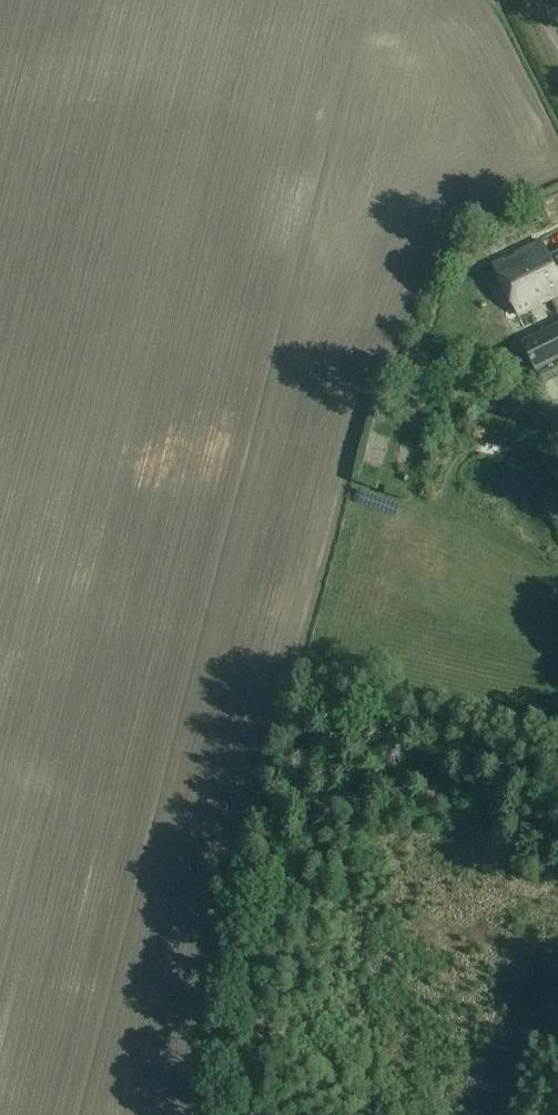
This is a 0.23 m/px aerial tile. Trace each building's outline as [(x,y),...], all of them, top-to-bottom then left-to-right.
[(541,239),(492,263),(517,314),(557,294),(557,253),(550,257),(541,239)] [(523,343),(537,372),(557,362),(557,326),(523,343)]
